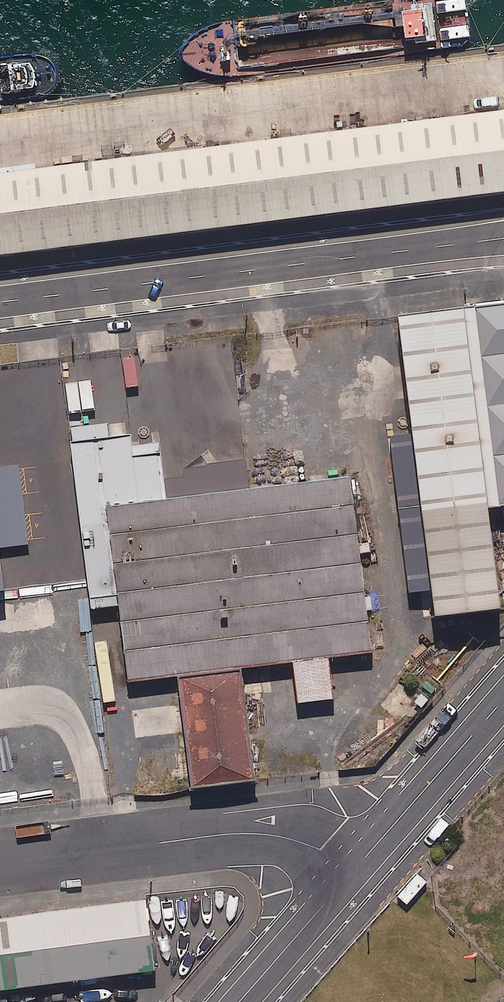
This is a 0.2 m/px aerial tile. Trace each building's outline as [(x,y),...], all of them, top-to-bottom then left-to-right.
[(503,194),(503,112),(0,175),(0,257),(503,194)] [(473,310),(500,504),(503,504),(503,306),(473,310)] [(393,321),(434,618),(503,608),(503,533),(473,310),(393,321)] [(97,410),(93,381),(68,384),(72,413),(97,410)] [(121,604),(108,506),(164,499),(158,455),(134,459),(130,431),(70,440),(93,608),(121,604)] [(164,499),(108,506),(121,604),(132,682),(176,676),(240,668),(292,661),(327,656),(380,649),(356,473),(164,499)] [(298,703),(333,699),(327,656),(292,661),(298,703)] [(255,778),(240,668),(176,676),(191,787),(255,778)] [(428,883),(416,873),(397,895),(409,905),(428,883)] [(0,915),(0,1001),(3,1001),(1,986),(160,966),(151,895),(0,915)]
